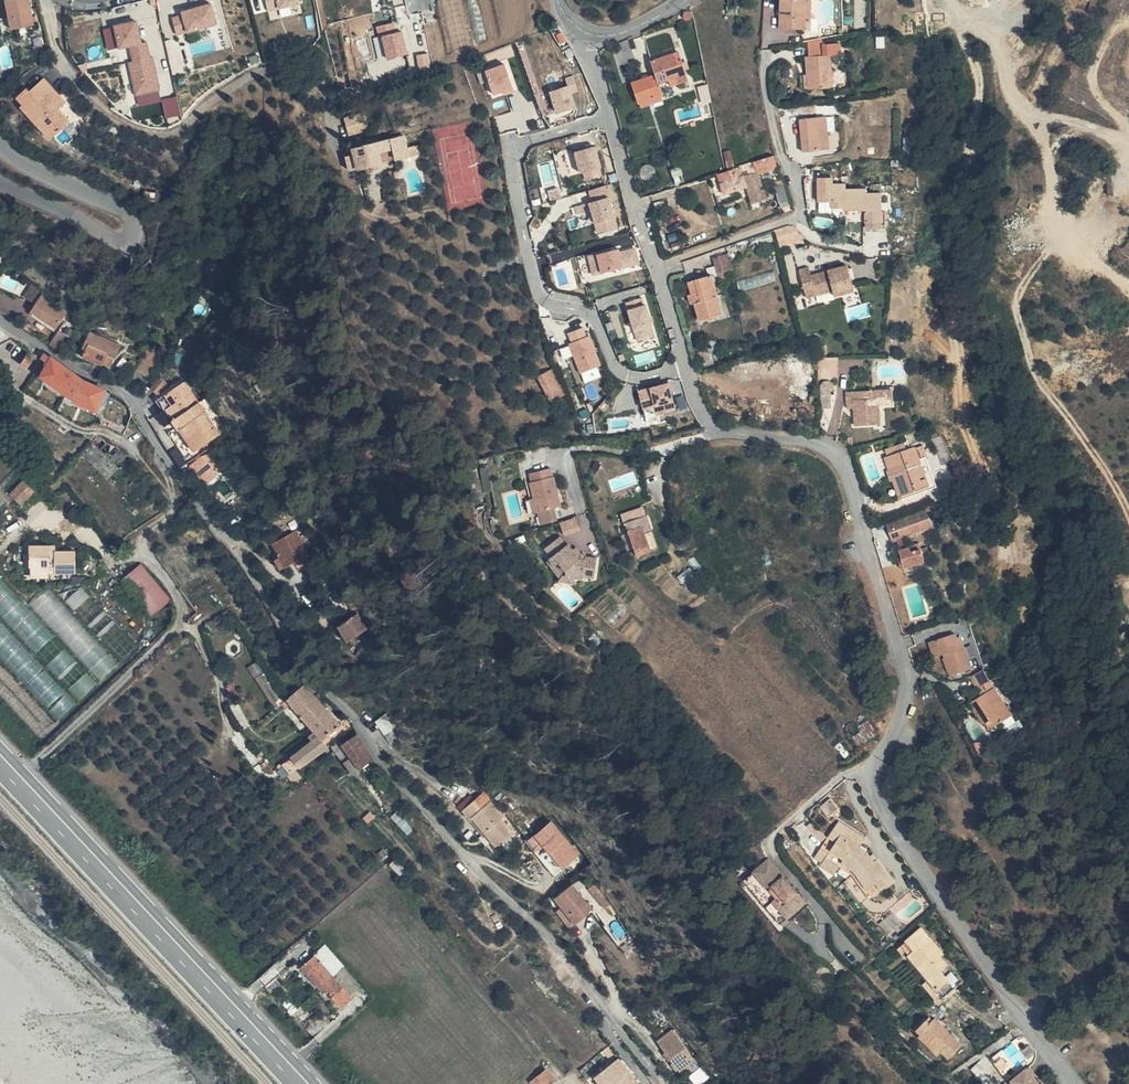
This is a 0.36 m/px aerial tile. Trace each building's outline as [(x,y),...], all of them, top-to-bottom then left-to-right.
[(20,25),(41,20),(36,0),(14,0),(20,25)] [(183,12),(188,31),(228,20),(222,0),(217,0),(190,7),(191,10),(183,12)] [(797,2),(782,2),(778,1),(775,31),(802,32),(803,22),(807,22),(809,3),(797,2)] [(149,39),(144,18),(123,22),(128,44),(138,42),(142,57),(137,58),(145,91),(168,86),(161,53),(158,53),(154,38),(149,39)] [(404,20),(387,23),(395,56),(418,52),(413,29),(406,30),(404,20)] [(819,39),(805,42),(806,57),(801,57),(801,90),(826,89),(825,56),(837,56),(837,44),(819,45),(819,39)] [(439,47),(428,50),(432,66),(443,63),(439,47)] [(658,77),(660,86),(669,84),(671,90),(690,84),(682,57),(654,64),(658,77)] [(502,64),(483,71),(491,95),(503,91),(504,96),(512,93),(502,64)] [(82,111),(70,99),(69,98),(75,92),(52,69),(38,83),(35,81),(25,91),(33,99),(32,100),(63,130),(82,111)] [(572,76),(563,79),(565,86),(546,92),(552,114),(572,107),(568,95),(577,91),(572,76)] [(640,105),(651,102),(661,100),(663,99),(660,86),(658,77),(645,81),(632,84),(638,105),(640,105)] [(703,84),(694,86),(698,103),(707,101),(703,84)] [(641,109),(652,106),(662,103),(661,100),(651,102),(640,105),(641,109)] [(800,106),(801,117),(817,115),(816,104),(800,106)] [(369,129),(363,112),(345,118),(351,135),(369,129)] [(799,153),(826,151),(824,116),(797,118),(799,153)] [(397,157),(410,153),(408,146),(405,134),(346,151),(351,170),(384,161),(382,150),(394,147),(397,157)] [(408,146),(410,153),(421,150),(418,143),(408,146)] [(599,169),(593,148),(573,153),(578,174),(581,174),(583,181),(599,177),(598,170),(599,169)] [(724,150),(727,165),(735,164),(732,149),(724,150)] [(739,167),(719,172),(722,183),(719,184),(721,193),(744,188),(748,205),(762,201),(756,175),(777,170),(773,158),(753,164),(755,173),(741,177),(739,167)] [(874,222),(895,222),(895,211),(890,211),(890,192),(876,192),(876,188),(854,187),(854,183),(840,184),(840,178),(826,178),(826,202),(841,202),(841,208),(853,208),(853,212),(875,212),(874,222)] [(771,184),(774,191),(781,189),(779,181),(771,184)] [(781,189),(774,191),(779,207),(781,207),(786,205),(781,189)] [(680,192),(664,195),(666,204),(682,201),(680,192)] [(615,229),(606,197),(590,201),(593,212),(590,213),(595,234),(615,229)] [(786,205),(781,207),(783,213),(789,211),(786,205)] [(800,231),(779,236),(781,246),(802,241),(800,231)] [(770,233),(755,237),(757,247),(773,243),(770,233)] [(615,249),(595,255),(599,272),(620,267),(615,249)] [(582,272),(590,271),(589,253),(581,254),(582,272)] [(730,273),(726,257),(710,261),(714,276),(730,273)] [(813,290),(815,299),(835,295),(836,299),(854,294),(847,267),(812,275),(810,268),(798,271),(803,292),(813,290)] [(742,292),(777,278),(773,268),(738,282),(742,292)] [(60,283),(49,275),(46,280),(51,283),(49,285),(56,289),(60,283)] [(722,321),(710,276),(687,283),(699,328),(722,321)] [(23,297),(30,302),(39,291),(32,285),(23,297)] [(806,302),(815,299),(813,290),(803,292),(806,302)] [(40,296),(36,302),(62,320),(66,314),(40,296)] [(639,299),(624,305),(637,343),(654,337),(643,306),(642,307),(639,299)] [(36,302),(28,312),(53,332),(62,320),(36,302)] [(48,344),(58,351),(67,336),(58,329),(48,344)] [(79,358),(108,371),(112,361),(114,361),(120,349),(89,335),(79,358)] [(718,352),(720,352),(725,349),(728,343),(725,338),(722,336),(716,335),(712,339),(711,344),(713,349),(718,352)] [(588,336),(568,343),(578,369),(598,362),(588,336)] [(170,351),(168,350),(158,343),(157,344),(144,363),(156,371),(170,351)] [(40,354),(37,357),(36,361),(43,366),(38,378),(97,413),(106,396),(78,381),(40,354)] [(15,369),(22,373),(30,360),(23,355),(15,369)] [(550,371),(536,376),(547,403),(561,398),(550,371)] [(158,382),(159,384),(162,391),(177,385),(173,376),(158,382)] [(184,415),(207,400),(193,377),(174,389),(181,399),(173,404),(182,417),(184,415)] [(667,383),(637,390),(644,420),(675,413),(667,383)] [(838,383),(828,384),(824,389),(825,412),(836,412),(835,397),(839,391),(838,383)] [(174,389),(163,397),(170,409),(163,412),(171,424),(178,419),(182,417),(173,404),(181,399),(174,389)] [(898,405),(898,389),(852,390),(853,408),(860,408),(860,424),(885,423),(884,406),(898,405)] [(227,431),(207,400),(184,415),(190,423),(186,426),(200,447),(227,431)] [(190,423),(184,415),(182,417),(178,419),(184,427),(186,426),(190,423)] [(886,447),(890,462),(894,460),(895,465),(891,466),(897,486),(931,475),(923,449),(916,451),(913,439),(886,447)] [(209,451),(198,460),(207,472),(212,478),(223,471),(223,470),(219,464),(225,460),(227,463),(227,462),(230,460),(227,455),(224,457),(220,453),(221,452),(219,448),(209,451)] [(543,505),(554,502),(567,499),(556,461),(533,467),(536,475),(533,475),(537,490),(534,491),(538,507),(543,505)] [(15,491),(28,503),(37,492),(24,481),(15,491)] [(893,543),(897,558),(920,551),(916,539),(907,542),(905,536),(903,537),(899,524),(928,515),(922,498),(882,511),(887,529),(892,528),(896,543),(893,543)] [(556,513),(554,502),(543,505),(545,516),(556,513)] [(639,522),(642,529),(649,525),(643,512),(622,521),(625,528),(639,522)] [(640,547),(648,543),(642,529),(639,522),(625,528),(632,543),(638,541),(640,547)] [(269,545),(277,557),(284,568),(292,563),(295,567),(309,557),(292,530),(269,545)] [(602,551),(591,550),(590,553),(586,553),(580,544),(576,539),(572,541),(567,533),(551,544),(558,554),(556,555),(568,572),(581,573),(590,574),(591,572),(600,572),(602,551)] [(54,564),(55,569),(82,568),(83,547),(62,547),(56,547),(56,541),(36,541),(35,564),(38,564),(54,564)] [(650,547),(648,543),(640,547),(638,541),(632,543),(637,553),(650,547)] [(590,553),(591,550),(588,546),(580,544),(586,553),(590,553)] [(581,577),(581,573),(568,572),(556,555),(553,557),(568,576),(581,577)] [(284,568),(277,557),(272,560),(279,571),(284,568)] [(177,598),(148,562),(127,579),(155,615),(177,598)] [(55,572),(55,569),(54,564),(38,564),(38,573),(55,572)] [(942,589),(937,577),(931,579),(935,591),(942,589)] [(105,609),(89,623),(102,638),(118,624),(105,609)] [(352,612),(349,615),(335,626),(346,640),(352,635),(363,626),(352,612)] [(973,617),(970,618),(973,628),(982,626),(978,614),(973,615),(973,617)] [(963,616),(941,622),(947,639),(951,638),(957,658),(980,652),(973,628),(970,618),(964,620),(963,616)] [(947,639),(941,622),(936,624),(941,641),(947,639)] [(985,670),(999,662),(992,651),(979,659),(984,669),(985,670)] [(990,678),(1004,670),(999,662),(985,670),(990,678)] [(975,675),(981,684),(990,678),(985,670),(984,669),(975,675)] [(1010,705),(1021,698),(1004,670),(990,678),(981,684),(994,705),(998,712),(1010,705)] [(340,716),(305,673),(287,689),(313,721),(316,725),(321,731),(340,716)] [(994,705),(981,684),(977,686),(990,707),(994,705)] [(1021,698),(1010,705),(1013,710),(1012,712),(1016,718),(1032,708),(1028,702),(1024,703),(1021,698)] [(860,714),(853,720),(853,726),(850,728),(846,731),(851,740),(870,728),(860,714)] [(316,725),(313,721),(307,726),(309,731),(316,725)] [(309,731),(288,746),(296,759),(326,736),(321,731),(316,725),(309,731)] [(996,735),(998,732),(998,726),(987,734),(989,737),(993,737),(996,735)] [(1039,726),(1031,732),(1036,741),(1043,738),(1039,726)] [(360,759),(371,752),(368,749),(361,740),(357,728),(345,738),(360,759)] [(1018,739),(1021,749),(1030,743),(1036,741),(1031,732),(1018,739)] [(296,759),(288,746),(279,753),(289,764),(296,759)] [(472,818),(496,845),(513,831),(501,818),(498,820),(485,805),(482,808),(475,800),(463,811),(471,820),(472,818)] [(837,810),(829,800),(818,809),(826,819),(837,810)] [(864,839),(839,821),(814,858),(822,864),(821,867),(834,876),(839,869),(842,866),(856,875),(867,891),(876,885),(880,892),(893,883),(877,862),(874,864),(868,853),(859,847),(864,839)] [(549,822),(534,835),(563,868),(578,855),(549,822)] [(805,904),(767,862),(742,884),(781,926),(805,904)] [(842,866),(839,869),(852,878),(864,894),(867,891),(856,875),(842,866)] [(552,899),(572,924),(590,910),(570,885),(552,899)] [(896,929),(886,917),(879,923),(889,935),(896,929)] [(938,1004),(944,1000),(949,996),(962,984),(940,959),(943,956),(920,929),(908,940),(905,942),(906,943),(898,950),(905,960),(908,958),(927,981),(922,986),(938,1004)] [(295,965),(312,983),(326,971),(317,960),(324,954),(316,945),(295,965)] [(331,974),(348,992),(358,983),(342,965),(331,974)] [(312,983),(311,984),(317,991),(322,986),(338,1005),(350,994),(348,992),(331,974),(327,970),(326,971),(312,983)] [(963,1042),(940,1026),(932,1021),(931,1024),(925,1022),(915,1036),(920,1039),(943,1052),(953,1059),(963,1042)] [(662,1036),(687,1066),(700,1055),(676,1025),(662,1036)] [(940,1057),(943,1052),(920,1039),(917,1043),(940,1057)] [(608,1046),(602,1051),(608,1060),(615,1055),(608,1046)] [(1017,1073),(1003,1055),(989,1066),(1003,1083),(1007,1083),(1018,1075),(1017,1073)] [(616,1062),(593,1080),(596,1083),(633,1083),(616,1062)] [(703,1066),(692,1075),(699,1083),(710,1074),(703,1066)] [(545,1083),(546,1083),(554,1077),(548,1069),(539,1075),(545,1083)] [(1026,1075),(1014,1083),(1033,1083),(1026,1075)]
